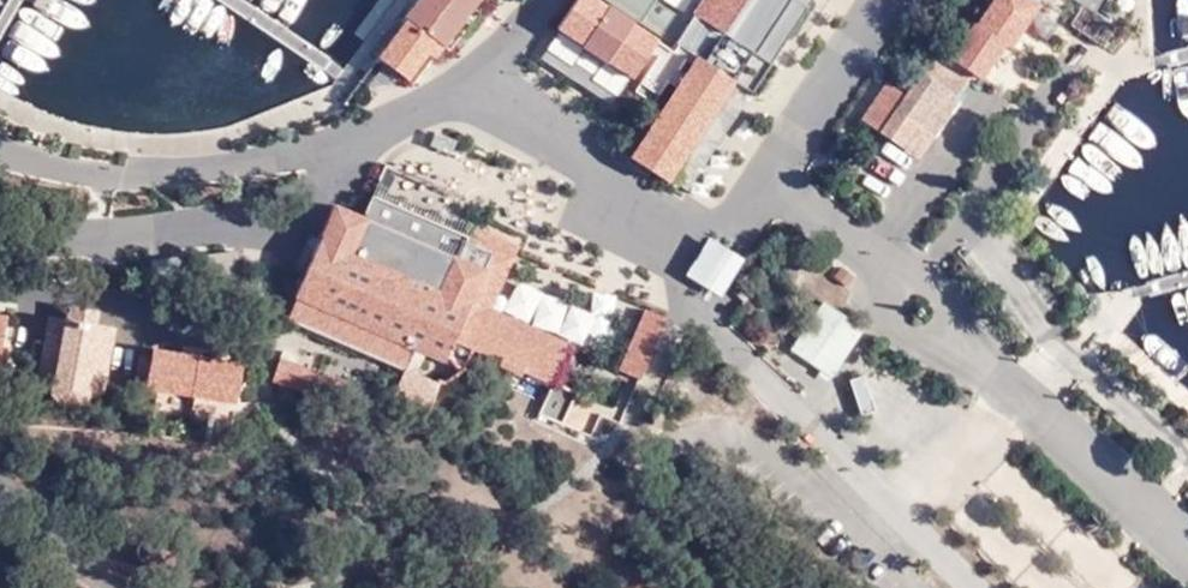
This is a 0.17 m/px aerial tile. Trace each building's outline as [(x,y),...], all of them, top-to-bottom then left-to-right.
[(405,17),(407,20),(379,58),(406,80),(421,61),(428,66),(476,0),(418,0),(405,17)] [(657,40),(596,0),(576,0),(556,29),(630,77),(657,40)] [(684,17),(660,0),(614,0),(669,38),(684,17)] [(670,45),(695,60),(629,160),(665,184),(731,84),(751,95),(813,0),(700,0),(670,45)] [(687,15),(697,0),(666,0),(687,15)] [(951,61),(973,75),(979,80),(1005,45),(1009,48),(1039,7),(1029,0),(998,0),(980,27),(975,24),(951,61)] [(973,75),(951,61),(938,51),(923,74),(938,84),(914,123),(935,139),(961,102),(957,98),(973,75)] [(938,84),(923,74),(897,113),(914,123),(938,84)] [(863,123),(884,136),(894,117),(876,105),(863,123)] [(920,160),(935,139),(914,123),(897,113),(894,117),(884,136),(920,160)] [(389,398),(427,412),(438,385),(463,367),(473,349),(500,362),(501,366),(518,374),(524,371),(550,383),(550,382),(554,384),(569,348),(472,304),(486,273),(333,208),(293,298),(296,299),(286,320),(289,322),(286,328),(299,334),(304,327),(402,370),(389,398)] [(801,307),(815,316),(824,303),(831,290),(817,282),(801,307)] [(833,377),(864,330),(824,303),(793,351),(833,377)] [(70,306),(69,321),(94,325),(96,310),(70,306)] [(642,379),(667,316),(643,306),(618,370),(642,379)] [(787,339),(785,307),(771,307),(773,341),(787,339)] [(94,325),(69,321),(51,317),(39,383),(53,387),(61,402),(80,403),(90,395),(101,396),(112,327),(94,325)] [(235,401),(241,363),(154,350),(147,389),(235,401)] [(278,360),(271,383),(356,408),(360,389),(278,360)] [(863,377),(849,383),(863,413),(878,407),(863,377)] [(550,382),(550,383),(536,412),(565,425),(578,394),(554,384),(550,382)]
